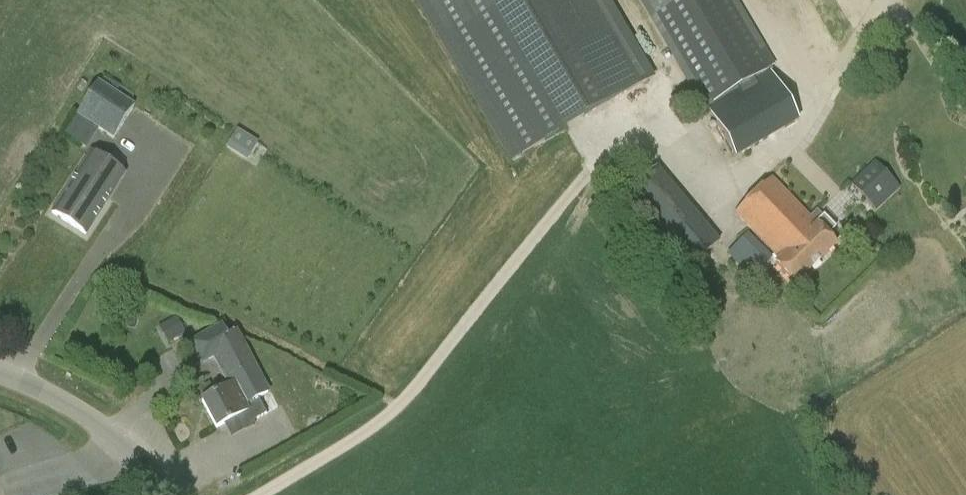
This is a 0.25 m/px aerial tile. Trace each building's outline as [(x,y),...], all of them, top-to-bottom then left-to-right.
[(512,160),(566,128),(649,79),(603,0),(418,0),(500,140),(512,160)] [(612,13),(622,8),(618,0),(605,0),(612,13)] [(650,16),(735,160),(799,122),(769,70),(773,66),(735,0),(640,0),(650,16)] [(98,82),(75,116),(101,133),(113,140),(135,106),(98,82)] [(257,165),(266,147),(232,129),(223,147),(257,165)] [(124,175),(90,153),(51,214),(85,235),(108,200),(124,175)] [(874,161),(850,184),(876,211),(900,188),(874,161)] [(701,259),(720,242),(656,166),(614,202),(678,278),(701,259)] [(772,179),(735,215),(780,260),(775,265),(794,285),(835,245),(826,236),(834,229),(823,218),(815,225),(772,179)] [(770,261),(745,237),(737,245),(749,257),(741,266),(753,278),(764,267),(770,261)] [(167,345),(186,335),(177,319),(159,328),(167,345)] [(190,343),(190,344),(196,341),(207,361),(212,358),(225,382),(221,384),(224,389),(201,401),(216,428),(227,422),(233,432),(266,414),(257,398),(267,392),(239,341),(231,346),(220,326),(190,343)]
